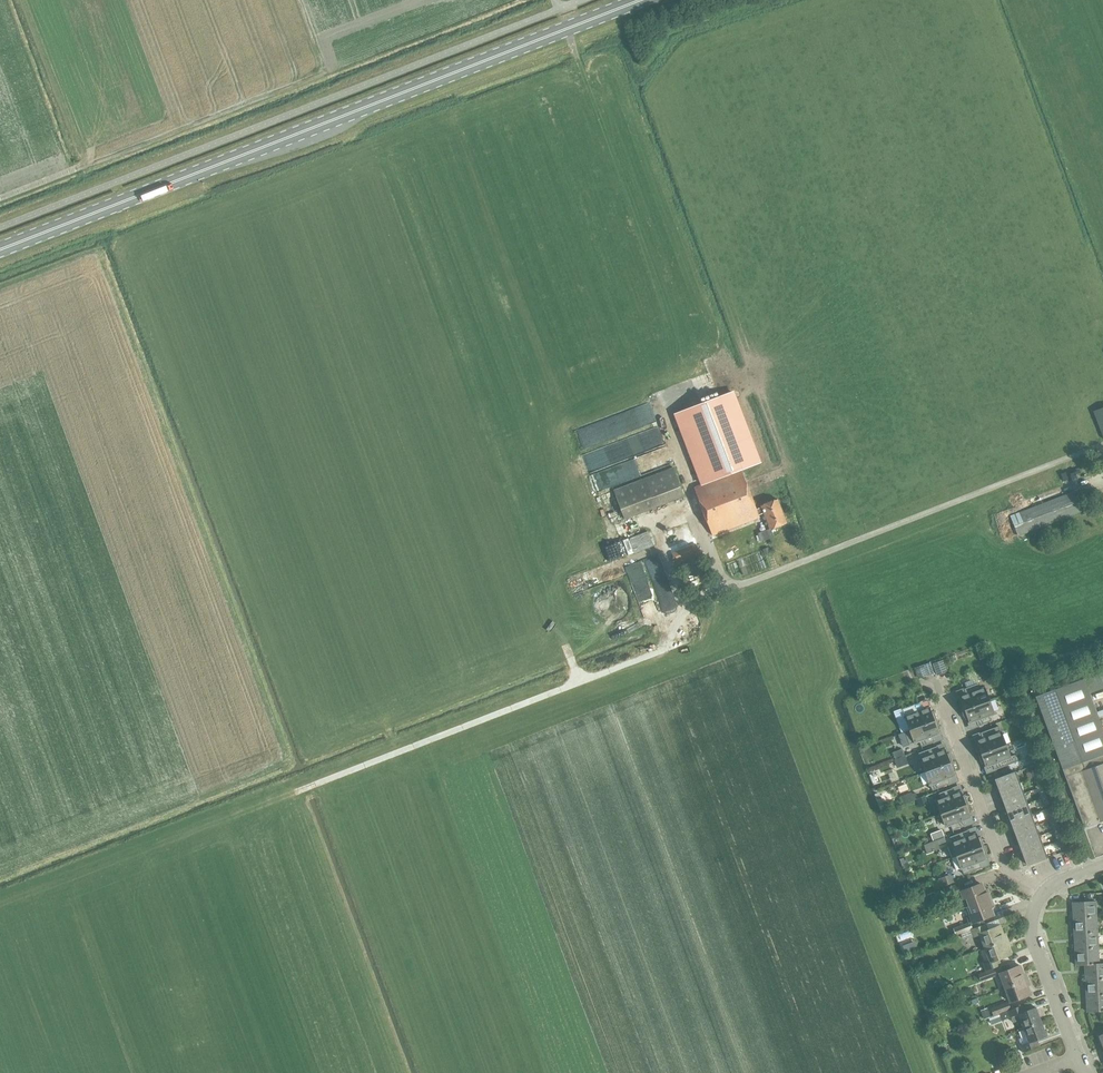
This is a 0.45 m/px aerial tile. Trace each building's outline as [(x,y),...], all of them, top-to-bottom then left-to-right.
[(678,412),(674,414),(676,420),(701,485),(741,469),(742,471),(755,465),(761,462),(734,391),(683,410),(678,412)] [(1094,411),(1102,437),(1102,408),(1094,411)] [(625,519),(684,496),(673,467),(613,490),(625,519)] [(713,536),(760,518),(741,469),(694,487),(713,536)] [(1018,536),(1081,511),(1073,491),(1010,515),(1018,536)] [(761,506),(756,508),(759,514),(763,513),(770,529),(786,522),(777,499),(761,506)] [(617,541),(641,532),(636,517),(626,521),(611,527),(615,535),(617,541)] [(647,531),(619,542),(623,550),(632,547),(634,553),(653,546),(647,531)] [(674,561),(699,552),(696,544),(671,553),(674,561)] [(658,553),(626,564),(631,577),(641,574),(643,579),(640,580),(642,586),(654,582),(664,612),(676,607),(658,553)] [(947,672),(942,658),(931,662),(936,676),(947,672)] [(923,665),(914,668),(918,678),(927,675),(923,665)] [(1085,827),(1102,820),(1102,729),(1084,678),(1036,696),(1084,827),(1085,827)] [(962,711),(989,701),(985,688),(980,690),(978,684),(964,689),(967,695),(960,697),(962,701),(959,702),(962,711)] [(976,720),(978,726),(992,721),(989,715),(994,713),(989,701),(962,711),(965,720),(968,719),(970,722),(976,720)] [(902,709),(894,712),(901,732),(905,731),(910,729),(937,719),(934,710),(931,711),(929,708),(923,710),(920,702),(902,709)] [(910,729),(905,731),(909,744),(919,740),(921,746),(935,741),(933,735),(939,733),(937,730),(940,728),(937,719),(910,729)] [(978,755),(1006,745),(999,726),(981,733),(983,739),(977,741),(978,745),(975,746),(978,755)] [(992,764),(995,770),(1018,761),(1015,755),(1010,756),(1006,745),(978,755),(982,764),(985,763),(986,766),(992,764)] [(925,771),(953,761),(949,752),(946,753),(945,750),(939,752),(937,746),(918,753),(925,771)] [(904,755),(893,759),(896,768),(908,764),(904,755)] [(1031,756),(1028,757),(1031,766),(1034,765),(1037,764),(1034,755),(1031,756)] [(948,777),(954,775),(953,771),(956,770),(953,761),(925,771),(932,790),(950,783),(948,777)] [(1000,790),(1019,783),(1015,772),(996,779),(1000,790)] [(1004,801),(1023,794),(1019,783),(1000,790),(1004,801)] [(962,795),(960,792),(954,794),(952,788),(939,793),(941,799),(936,801),(941,813),(968,803),(965,794),(962,795)] [(911,792),(900,796),(903,804),(916,799),(914,793),(911,794),(911,792)] [(1008,812),(1027,804),(1023,794),(1004,801),(1008,812)] [(926,795),(917,799),(916,799),(919,808),(929,804),(926,795)] [(964,819),(970,817),(969,813),(972,812),(968,803),(941,813),(946,826),(950,824),(952,830),(966,825),(964,819)] [(1012,822),(1031,815),(1027,804),(1008,812),(1012,822)] [(1016,833),(1035,826),(1031,815),(1012,822),(1016,833)] [(1020,843),(1039,836),(1035,826),(1016,833),(1020,843)] [(977,837),(976,834),(970,836),(968,830),(950,837),(952,843),(947,845),(952,858),(957,856),(957,855),(984,845),(980,836),(977,837)] [(944,836),(935,839),(937,845),(946,842),(944,836)] [(1024,854),(1043,847),(1039,836),(1020,843),(1024,854)] [(979,861),(985,859),(984,855),(987,854),(984,845),(957,855),(957,856),(963,874),(982,867),(979,861)] [(1043,847),(1024,854),(1028,865),(1047,858),(1043,847)] [(968,907),(990,899),(987,891),(984,891),(981,884),(960,892),(959,892),(960,892),(962,900),(965,898),(968,907)] [(958,886),(937,893),(939,900),(960,892),(959,892),(960,892),(958,886)] [(990,899),(968,907),(971,914),(968,915),(971,923),(992,916),(989,908),(992,907),(990,899)] [(1073,917),(1097,917),(1097,901),(1072,902),(1073,917)] [(1074,934),(1098,932),(1097,917),(1073,917),(1074,934)] [(956,935),(970,930),(971,929),(969,924),(954,929),(956,935)] [(971,929),(960,933),(962,939),(972,935),(973,937),(979,935),(984,947),(1005,940),(1000,925),(988,930),(986,924),(971,929)] [(916,943),(914,931),(900,933),(902,945),(916,943)] [(1075,947),(1099,946),(1098,932),(1074,934),(1075,947)] [(986,971),(996,967),(1001,965),(998,959),(1010,954),(1005,940),(984,947),(989,961),(983,963),(985,971),(986,971)] [(1100,963),(1100,962),(1099,946),(1075,947),(1076,965),(1085,965),(1085,964),(1100,963)] [(1102,979),(1102,962),(1100,962),(1100,963),(1085,964),(1085,965),(1085,980),(1102,979)] [(1004,987),(1025,980),(1022,974),(1025,973),(1022,965),(999,973),(999,974),(999,975),(1004,987)] [(999,974),(999,973),(996,967),(986,971),(985,971),(977,974),(980,982),(999,975),(999,974)] [(1102,993),(1102,979),(1085,980),(1086,994),(1102,993)] [(1025,980),(1004,987),(1010,1002),(1031,993),(1029,986),(1027,986),(1025,980)] [(1086,994),(1087,1012),(1102,1011),(1102,993),(1086,994)] [(1007,1011),(1012,1009),(1009,1002),(990,1008),(993,1016),(1007,1011)] [(1012,1009),(1007,1011),(1009,1017),(1011,1016),(1013,1021),(1015,1021),(1020,1020),(1023,1028),(1041,1021),(1036,1007),(1026,1010),(1024,1004),(1012,1009)] [(1041,1021),(1023,1028),(1028,1042),(1019,1046),(1022,1052),(1039,1046),(1037,1039),(1047,1036),(1041,1021)] [(995,1055),(1001,1072),(1002,1072),(1006,1072),(1002,1060),(1008,1057),(1006,1051),(995,1055)]
